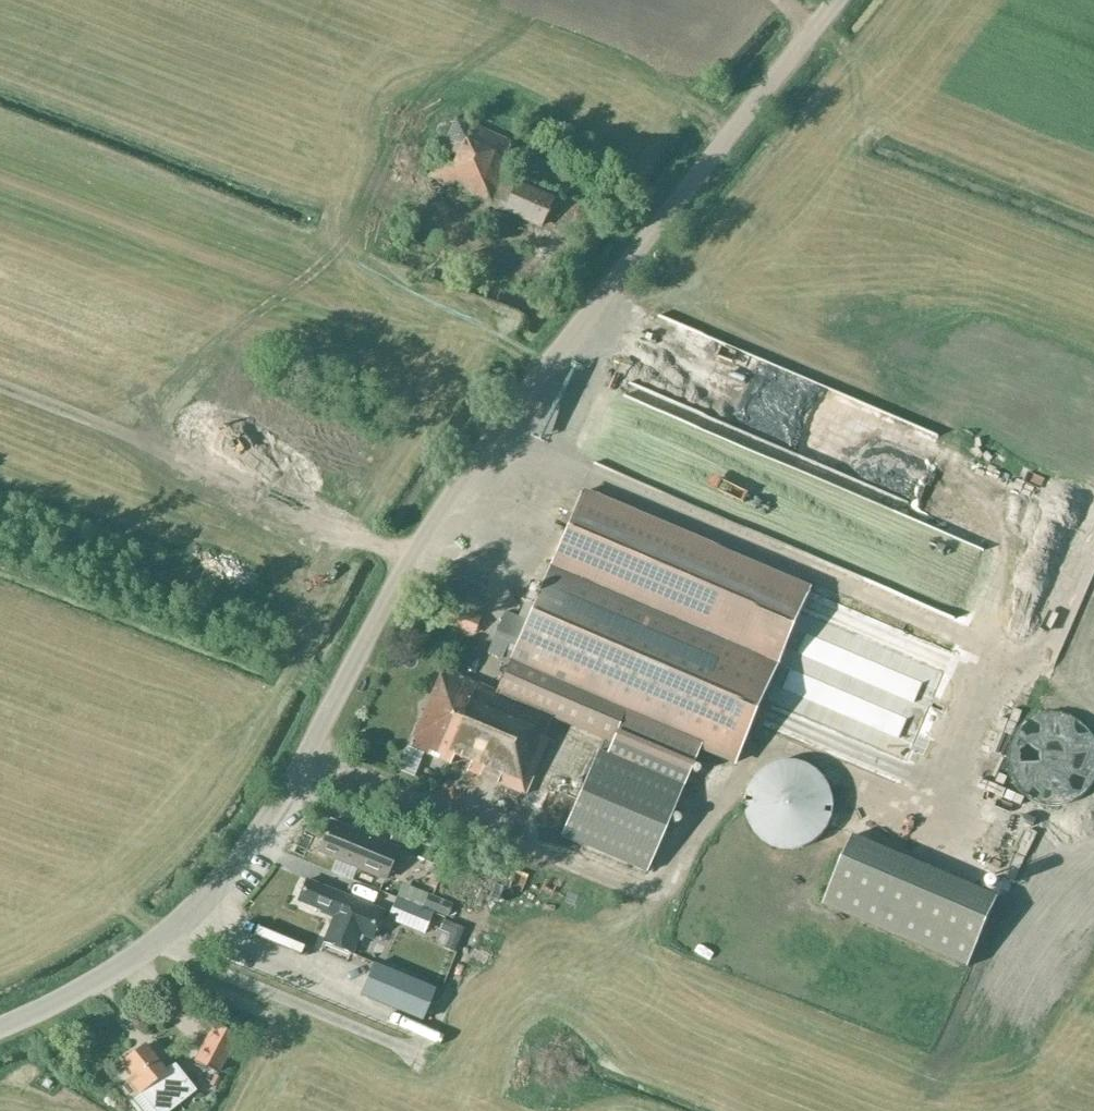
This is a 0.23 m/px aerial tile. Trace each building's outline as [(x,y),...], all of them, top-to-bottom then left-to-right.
[(456,120),(429,178),(491,204),(493,199),(508,207),(506,212),(541,227),(553,200),(519,184),(515,192),(500,185),(509,165),(503,162),(511,143),(456,120)] [(656,350),(663,339),(643,327),(636,338),(656,350)] [(664,339),(659,351),(675,356),(679,344),(664,339)] [(763,458),(776,429),(722,405),(721,407),(696,396),(684,423),(763,458)] [(858,416),(860,406),(849,403),(840,432),(867,441),(874,421),(858,416)] [(1007,505),(1012,483),(964,471),(959,493),(1007,505)] [(646,874),(699,751),(736,767),(813,588),(582,490),(528,622),(513,616),(505,637),(497,634),(487,655),(496,659),(509,664),(505,673),(509,675),(501,694),(446,671),(412,747),(428,754),(524,796),(550,740),(544,737),(551,719),(612,746),(608,755),(597,751),(561,838),(594,852),(646,874)] [(1050,593),(1057,572),(936,528),(929,549),(1050,593)] [(966,626),(973,599),(926,586),(918,613),(966,626)] [(963,688),(969,668),(880,637),(866,677),(1007,726),(1014,706),(963,688)] [(818,734),(825,755),(836,751),(829,730),(818,734)] [(428,754),(412,747),(402,771),(418,778),(428,754)] [(785,850),(790,850),(795,850),(800,849),(805,848),(810,845),(815,842),(820,839),(824,834),(828,829),(830,824),(833,818),(834,812),(834,806),(834,800),(833,795),(831,790),(829,786),(826,781),(823,778),(820,774),(815,770),(811,767),(805,765),(799,763),(793,762),(787,762),(781,763),(775,765),(770,767),(765,770),(760,774),(757,777),(754,781),(751,786),(749,790),(747,795),(746,800),(746,806),(746,812),(747,818),(750,824),(752,829),(756,834),(760,839),(765,842),(770,845),(775,848),(780,849),(785,850)] [(316,854),(385,882),(389,872),(394,874),(399,859),(396,858),(400,849),(330,820),(316,854)] [(853,836),(823,906),(969,969),(999,898),(853,836)] [(384,914),(370,908),(307,882),(299,902),(335,917),(324,943),(354,955),(362,937),(373,942),(377,933),(379,934),(384,923),(381,922),(384,914)] [(448,918),(453,905),(403,885),(388,920),(414,930),(423,908),(448,918)] [(455,953),(465,929),(444,920),(440,931),(449,935),(444,949),(455,953)] [(434,991),(433,990),(375,968),(362,996),(421,1021),(426,1010),(434,991)] [(194,1062),(219,1075),(239,1039),(213,1026),(194,1062)] [(138,1096),(140,1094),(153,1110),(171,1110),(195,1092),(175,1066),(164,1074),(144,1048),(123,1065),(132,1076),(127,1081),(138,1096)] [(214,1076),(209,1085),(216,1088),(221,1079),(214,1076)] [(52,1085),(46,1082),(43,1087),(48,1091),(52,1085)]
